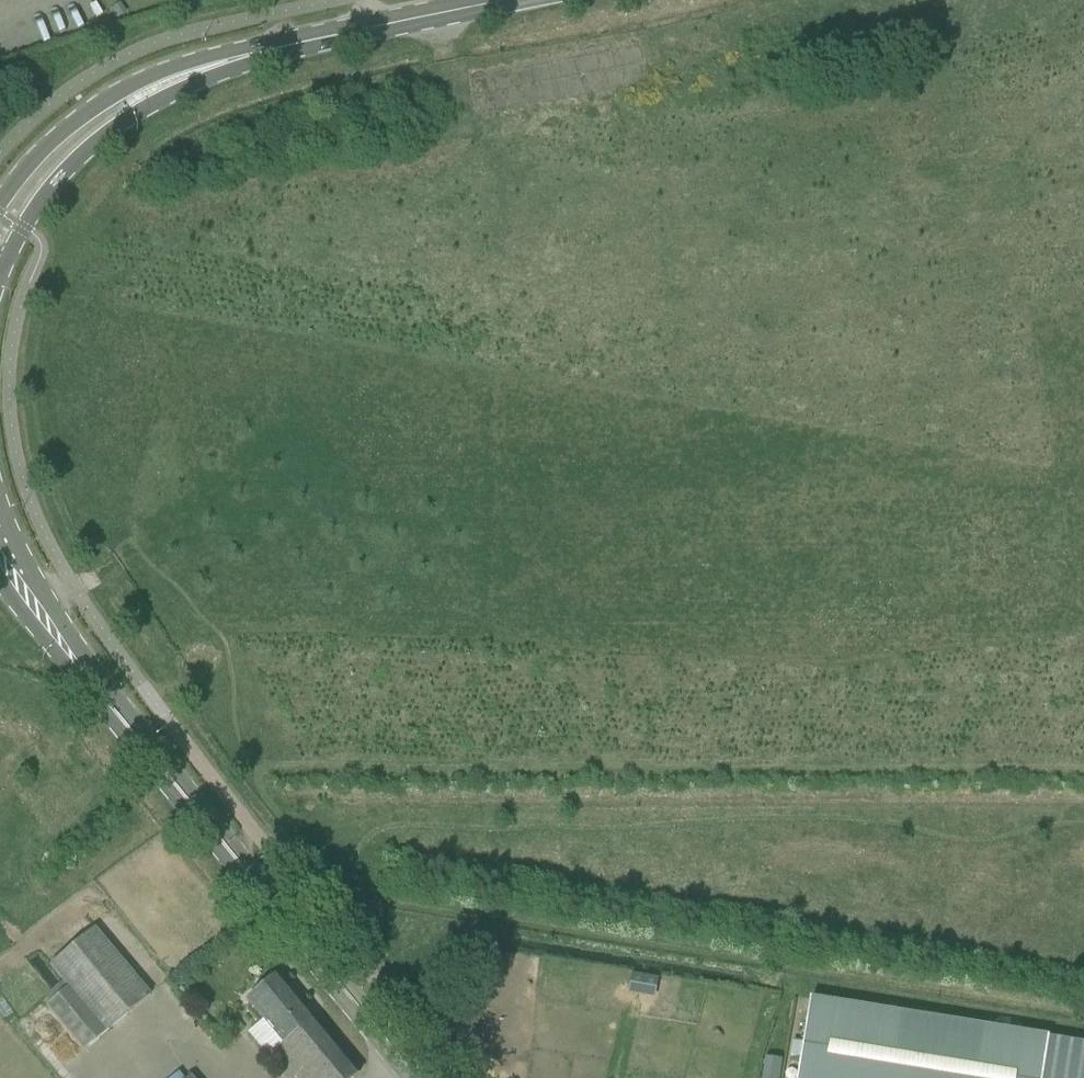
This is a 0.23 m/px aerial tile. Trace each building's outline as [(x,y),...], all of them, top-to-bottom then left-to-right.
[(150,996),(94,929),(49,967),(67,989),(46,1007),(84,1051),(105,1034),(150,996)] [(628,974),(627,994),(653,995),(654,975),(628,974)] [(359,1075),(278,976),(247,1001),(264,1021),(249,1033),(268,1057),(275,1052),(297,1077),(355,1077),(359,1075)] [(462,991),(455,984),(447,991),(453,999),(462,991)] [(1047,1038),(810,1000),(798,1077),(1040,1077),(1047,1038)] [(1047,1038),(1040,1077),(1083,1077),(1083,1044),(1047,1038)] [(782,1060),(766,1058),(763,1077),(780,1077),(782,1060)]
